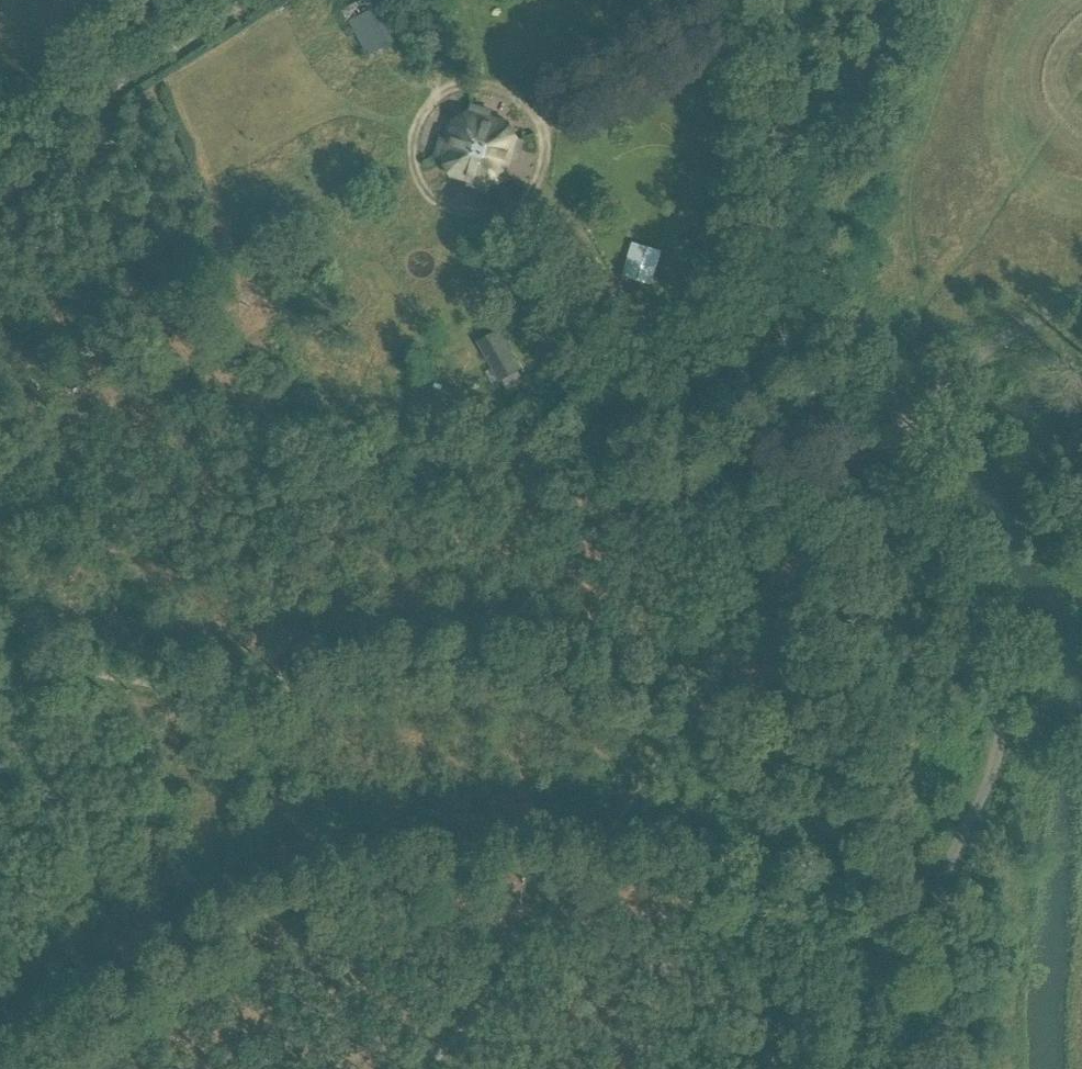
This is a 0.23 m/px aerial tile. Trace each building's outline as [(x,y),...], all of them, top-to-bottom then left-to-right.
[(370,4),(385,42),(398,37),(383,0),(381,0),(370,4)] [(369,7),(348,16),(364,52),(384,44),(369,7)] [(451,178),(468,184),(468,189),(489,195),(491,190),(507,179),(512,159),(520,161),(526,141),(519,139),(510,120),(491,115),(493,108),(471,102),(469,109),(452,120),(447,139),(440,137),(435,158),(440,159),(451,178)] [(627,241),(616,274),(643,283),(654,249),(627,241)] [(522,369),(499,329),(477,342),(500,381),(522,369)] [(845,349),(836,356),(844,366),(853,358),(845,349)]
